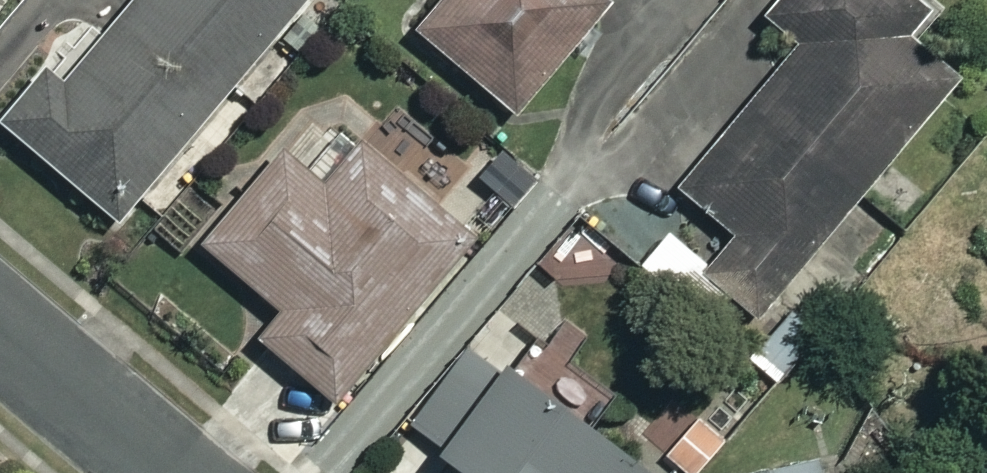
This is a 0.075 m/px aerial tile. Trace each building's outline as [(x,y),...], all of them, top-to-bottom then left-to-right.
[(68,89),(51,74),(4,130),(119,227),(313,0),(144,0),(68,89)] [(421,39),(517,121),(621,0),(455,0),(421,39)] [(894,167),(959,89),(911,49),(934,21),(908,0),(790,0),(769,25),(802,53),(682,197),(738,245),(707,282),(760,326),(866,200),(898,227),(926,194),(894,167)] [(329,196),(287,160),(209,253),(289,321),(266,347),(339,408),(469,255),(358,161),(329,196)] [(528,276),(408,433),(460,472),(654,472),(615,443),(610,450),(519,380),(573,310),(528,276)] [(706,423),(670,461),(682,472),(709,472),(732,448),(706,423)]
